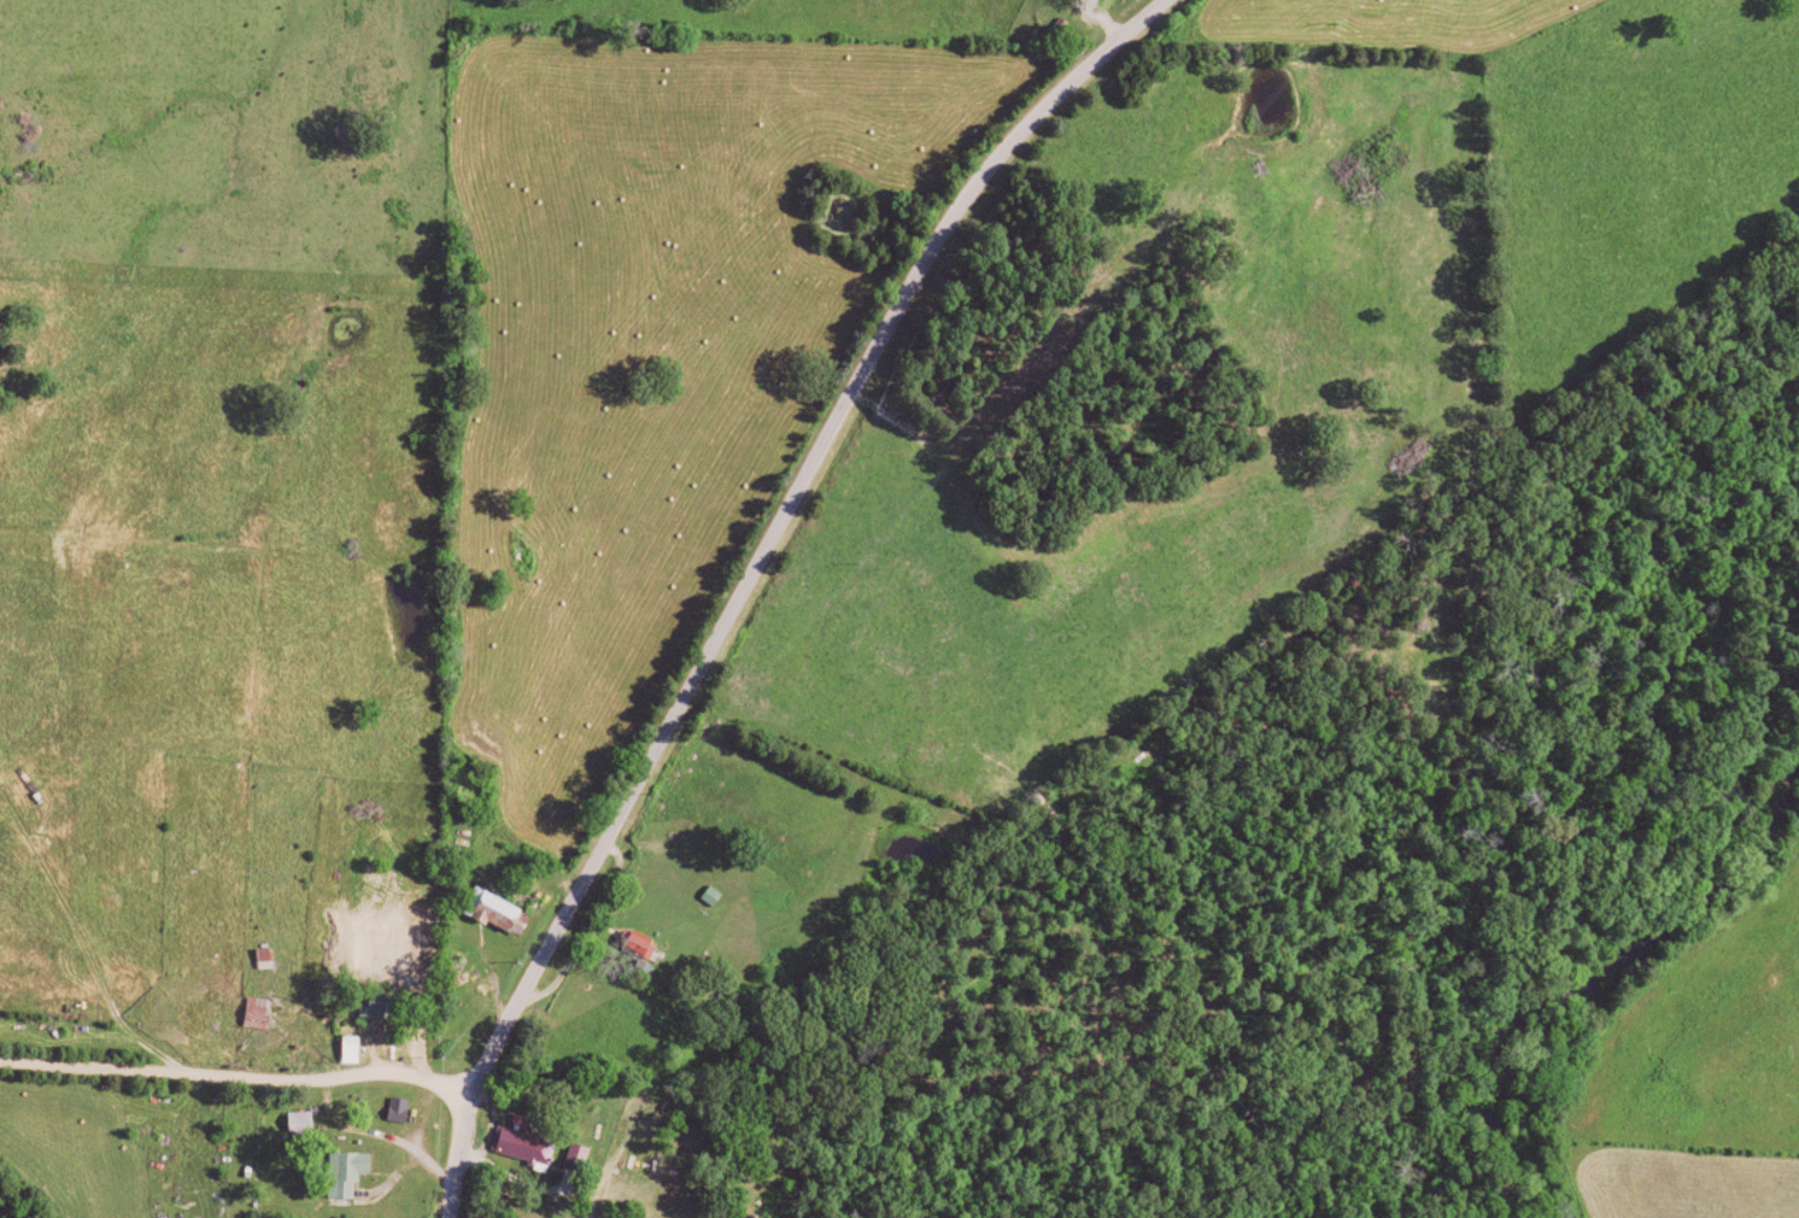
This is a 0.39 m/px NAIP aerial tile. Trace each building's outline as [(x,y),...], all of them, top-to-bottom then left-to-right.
[(468,908),(514,931),(526,907),(481,883),(468,908)] [(630,944),(656,957),(663,944),(636,931),(630,944)] [(250,1025),(274,1027),(276,997),(252,996),(250,1025)] [(398,1002),(371,998),(369,1017),(396,1021),(398,1002)] [(364,1035),(348,1034),(348,1061),(364,1061),(364,1035)] [(560,1139),(507,1126),(501,1151),(554,1164),(560,1139)] [(376,1152),(335,1150),(333,1196),(361,1197),(362,1171),(376,1171),(376,1152)]
